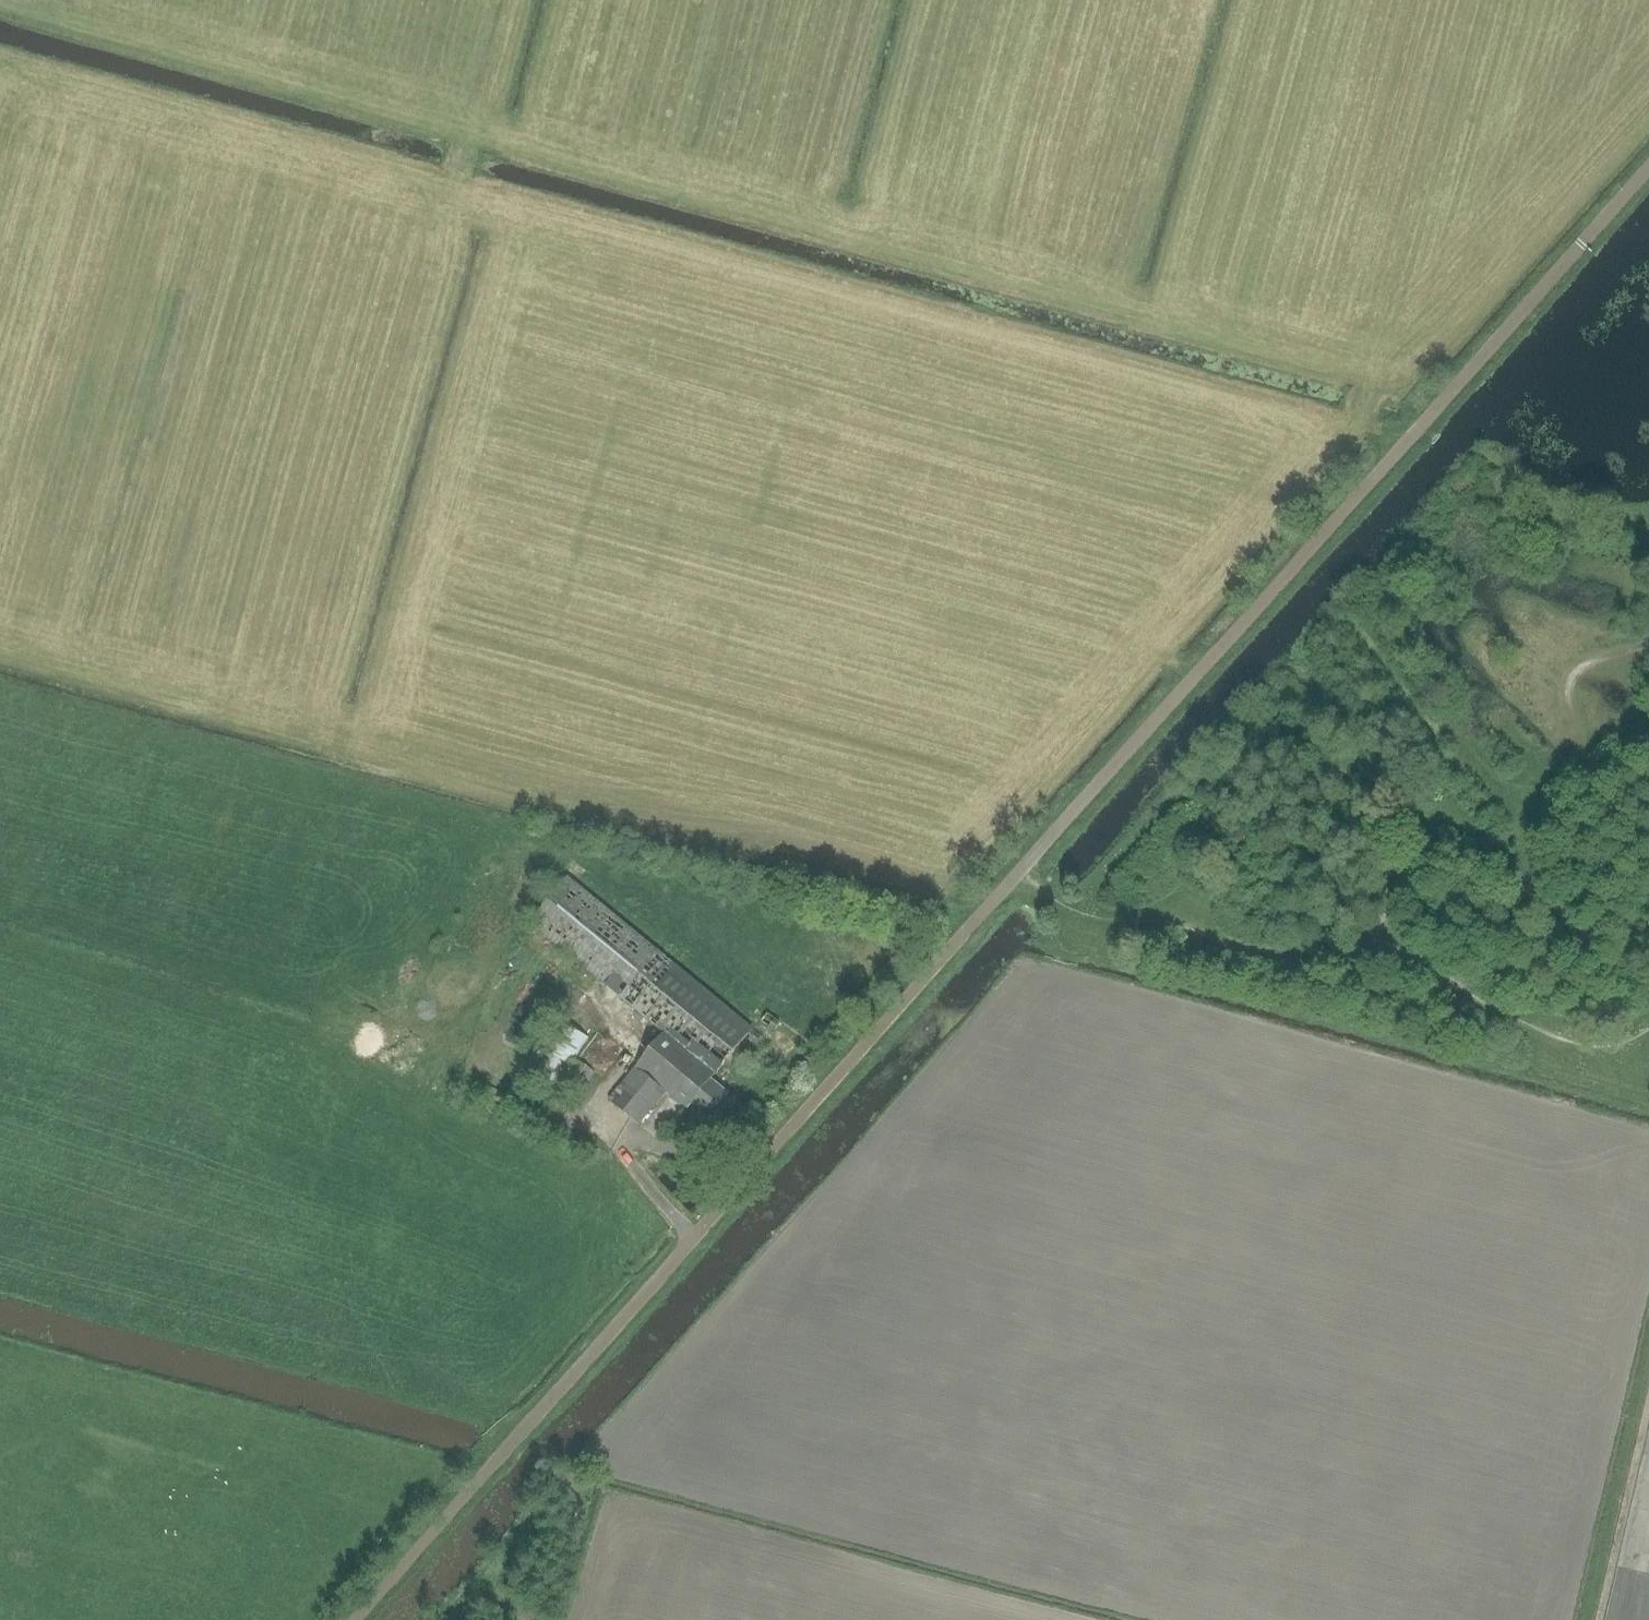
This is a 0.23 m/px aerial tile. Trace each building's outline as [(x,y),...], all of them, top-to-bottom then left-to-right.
[(567,877),(530,923),(622,998),(665,1033),(610,1101),(640,1126),(668,1091),(689,1108),(692,1104),(710,1118),(729,1094),(712,1080),(753,1029),(659,952),(567,877)] [(507,917),(517,894),(507,890),(498,913),(507,917)] [(587,1039),(559,1022),(542,1051),(547,1054),(531,1081),(551,1093),(568,1064),(571,1066),(587,1039)]
